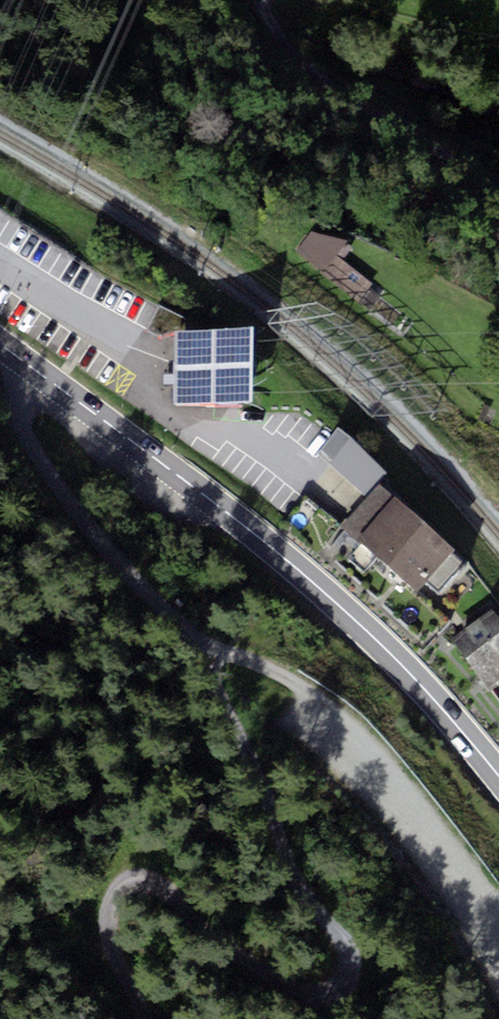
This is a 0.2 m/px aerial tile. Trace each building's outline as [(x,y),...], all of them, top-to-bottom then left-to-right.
[(346,264),(346,235),(305,234),(304,263),(346,264)] [(256,341),(180,341),(181,412),(257,411),(256,341)] [(319,453),(361,491),(384,466),(341,428),(319,453)] [(387,495),(348,537),(418,601),(457,559),(387,495)] [(458,646),(493,698),(498,693),(498,621),(498,619),(458,646)]
